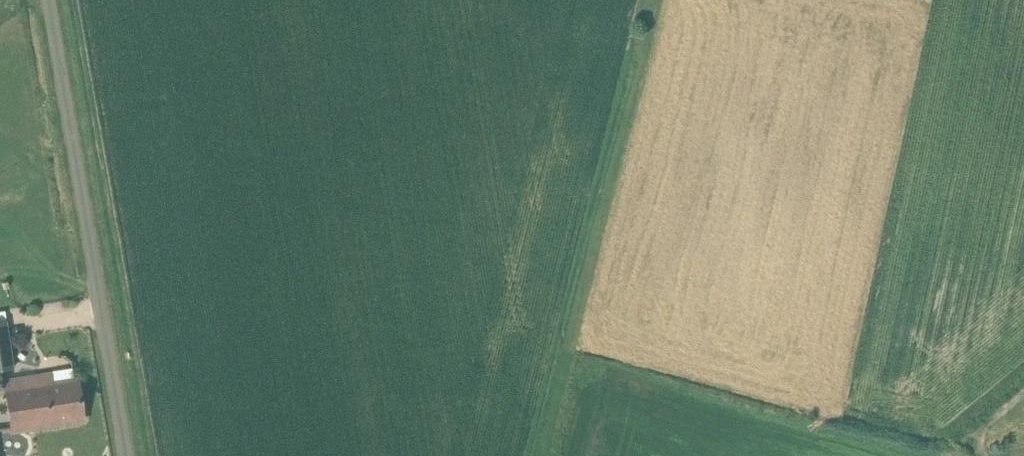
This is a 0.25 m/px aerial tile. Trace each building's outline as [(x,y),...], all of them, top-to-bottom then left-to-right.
[(6,321),(0,322),(0,370),(13,368),(6,321)] [(35,375),(54,423),(83,419),(77,380),(53,384),(51,372),(35,375)] [(13,430),(54,423),(35,375),(5,380),(13,430)]
